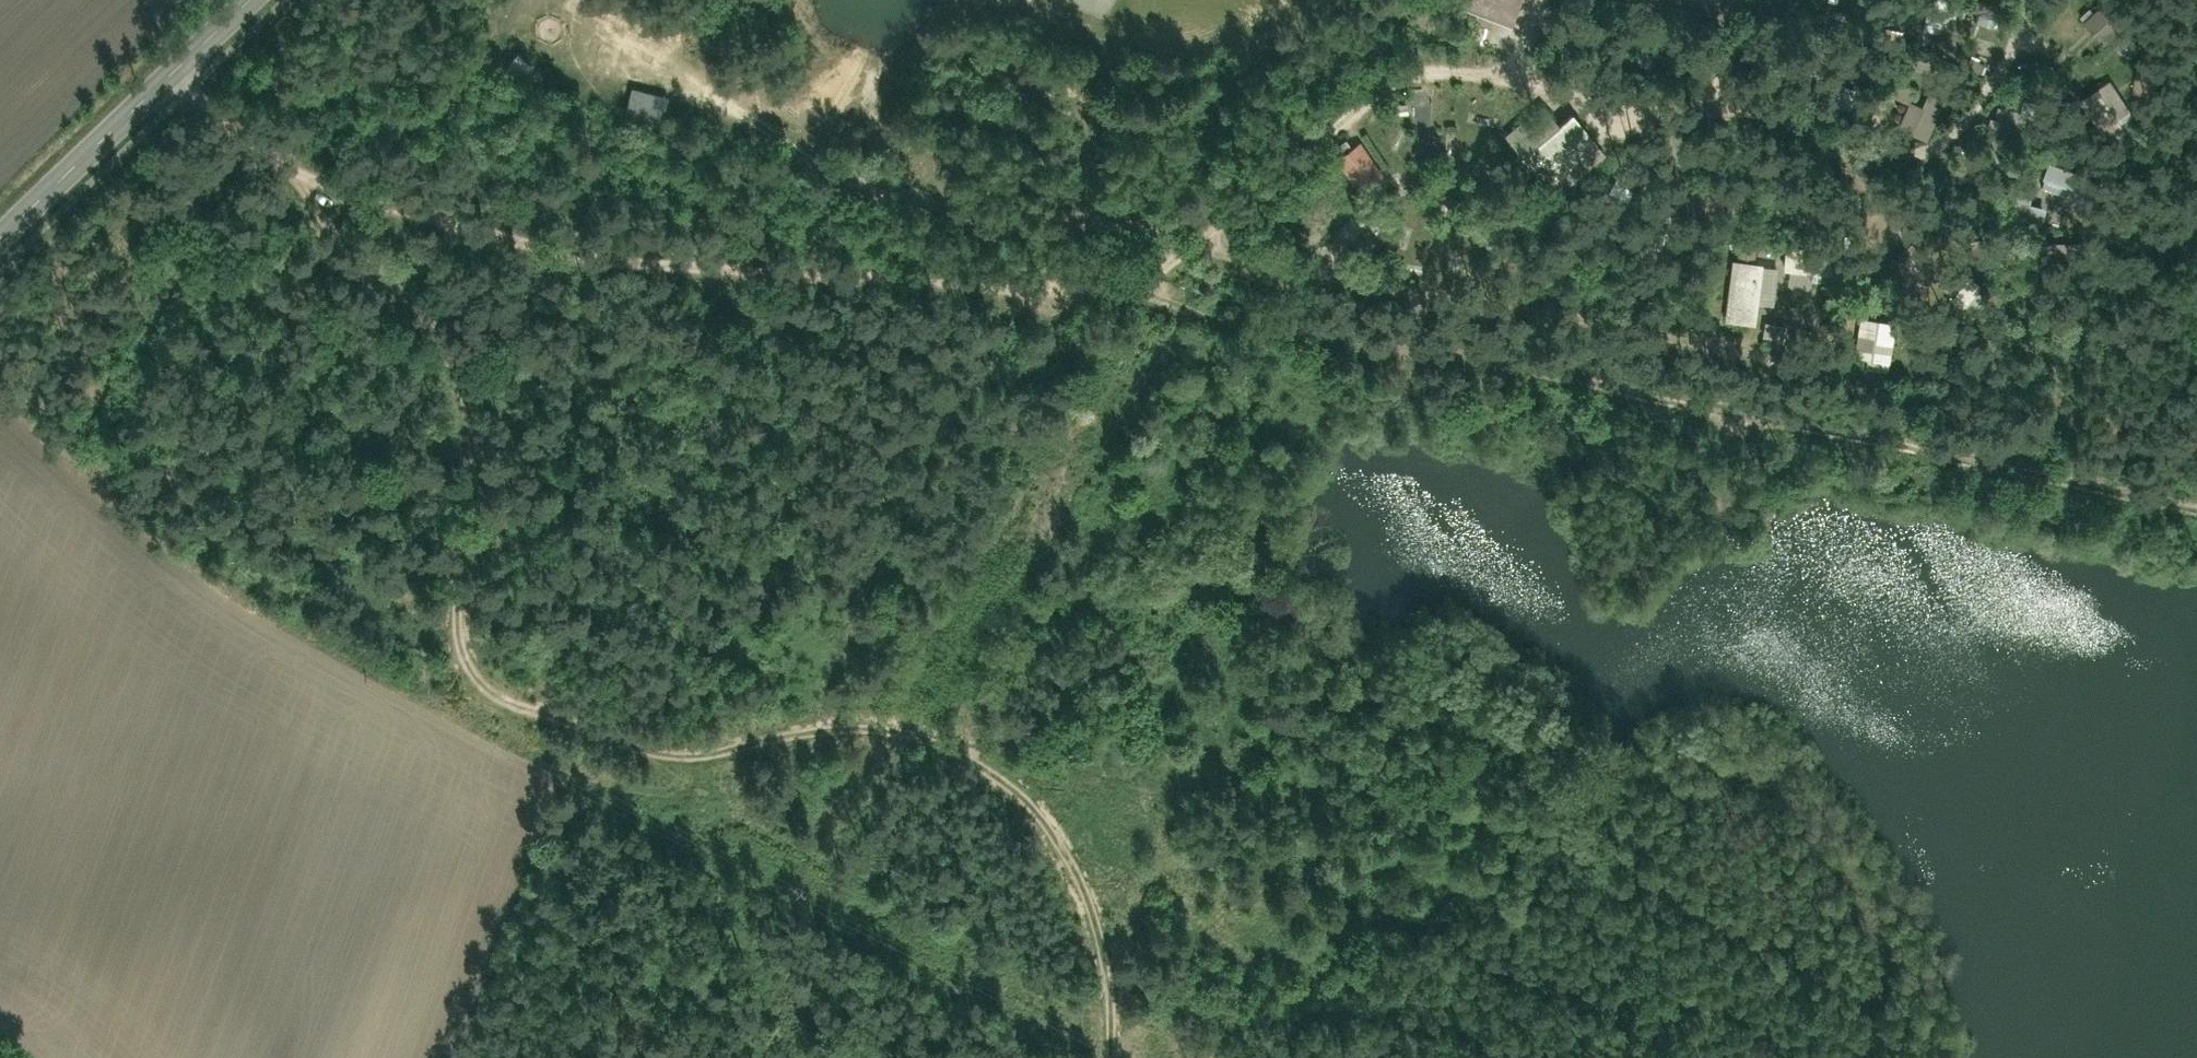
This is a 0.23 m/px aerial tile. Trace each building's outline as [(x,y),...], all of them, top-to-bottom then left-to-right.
[(1468,9),(1514,26),(1524,0),(1472,0),(1468,9)] [(1337,161),(1363,195),(1386,178),(1359,144),(1337,161)]
